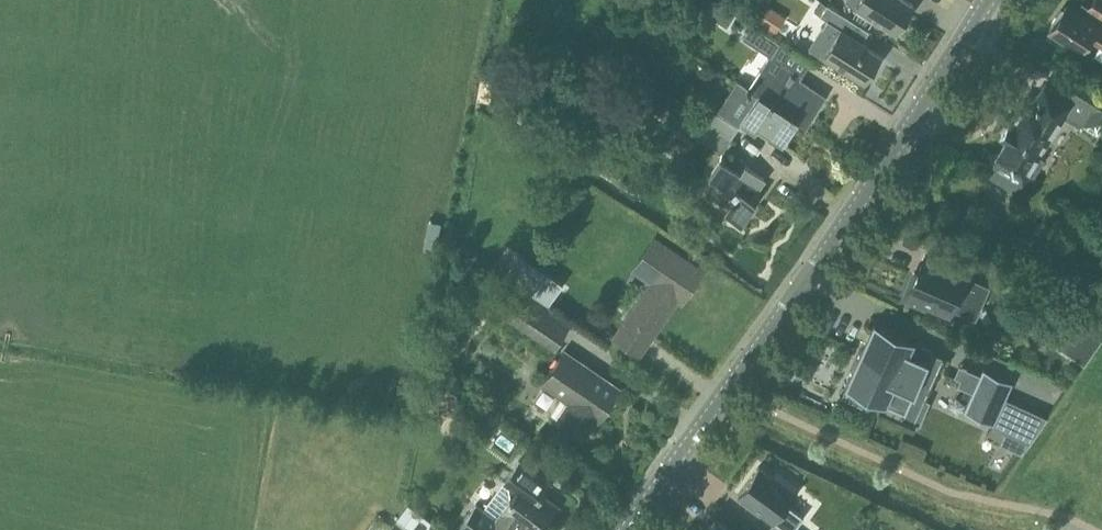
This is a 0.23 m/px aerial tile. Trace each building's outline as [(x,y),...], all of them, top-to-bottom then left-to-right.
[(845,1),(854,6),(895,32),(912,5),(905,0),(846,0),(845,1)] [(1101,40),(1101,0),(1092,0),(1087,7),(1083,5),(1077,13),(1066,6),(1058,18),(1055,17),(1051,24),(1052,27),(1050,31),(1079,49),(1080,49),(1091,56),(1100,42),(1101,42),(1101,40)] [(827,4),(819,16),(827,21),(836,26),(843,15),(827,4)] [(821,30),(810,48),(823,56),(864,81),(880,56),(864,46),(865,44),(840,28),(840,29),(836,26),(827,21),(823,28),(821,27),(820,29),(821,30)] [(778,43),(750,24),(741,37),(769,55),(778,43)] [(800,60),(799,40),(781,41),(782,61),(800,60)] [(825,96),(789,74),(792,70),(770,55),(749,88),(755,92),(795,119),(805,126),(825,96)] [(1036,155),(1065,111),(1099,132),(1101,127),(1101,92),(1073,74),(1062,92),(1047,82),(1029,110),(1023,106),(1014,120),(1010,118),(1000,134),(1008,138),(986,173),(1020,194),(1042,159),(1036,155)] [(703,104),(695,116),(728,139),(740,121),(753,130),(756,125),(781,141),(795,119),(755,92),(749,88),(738,81),(717,114),(703,104)] [(679,123),(721,150),(728,139),(695,116),(687,111),(679,123)] [(719,159),(707,176),(733,194),(723,209),(740,221),(755,200),(750,197),(758,186),(763,179),(743,166),(738,173),(719,159)] [(685,294),(702,270),(656,239),(635,269),(636,270),(642,262),(658,273),(628,318),(656,337),(685,294)] [(504,276),(548,306),(563,283),(519,254),(504,276)] [(926,256),(925,257),(925,258),(926,258),(925,259),(926,259),(926,260),(926,261),(927,261),(924,267),(921,266),(917,274),(914,273),(903,298),(925,308),(927,304),(949,314),(952,307),(975,317),(988,287),(965,277),(967,274),(926,256)] [(507,317),(555,349),(572,324),(524,291),(507,317)] [(1082,309),(1070,326),(1081,333),(1069,351),(1085,363),(1101,339),(1101,318),(1082,309)] [(624,340),(632,328),(625,322),(615,336),(644,355),(644,354),(624,340)] [(877,400),(905,336),(874,322),(845,386),(877,400)] [(905,336),(877,400),(905,413),(934,349),(905,336)] [(562,395),(550,413),(559,419),(583,435),(596,417),(597,418),(618,388),(571,357),(565,352),(564,354),(571,358),(551,387),(562,395)] [(983,368),(964,411),(994,424),(991,431),(1002,436),(1004,430),(1030,442),(1045,420),(1048,416),(1006,397),(1013,382),(983,368)] [(1002,436),(999,443),(1022,453),(1030,442),(1004,430),(1002,436)] [(1093,452),(1101,456),(1101,435),(1093,452)] [(519,461),(505,480),(483,510),(475,505),(470,511),(495,529),(541,529),(558,506),(542,494),(550,484),(519,461)] [(738,494),(774,521),(786,529),(794,529),(804,516),(787,503),(799,487),(777,471),(773,476),(759,466),(738,494)] [(398,517),(415,529),(434,529),(437,525),(408,503),(398,517)] [(470,511),(458,527),(462,529),(495,529),(470,511)] [(715,518),(706,529),(732,529),(715,518)]
